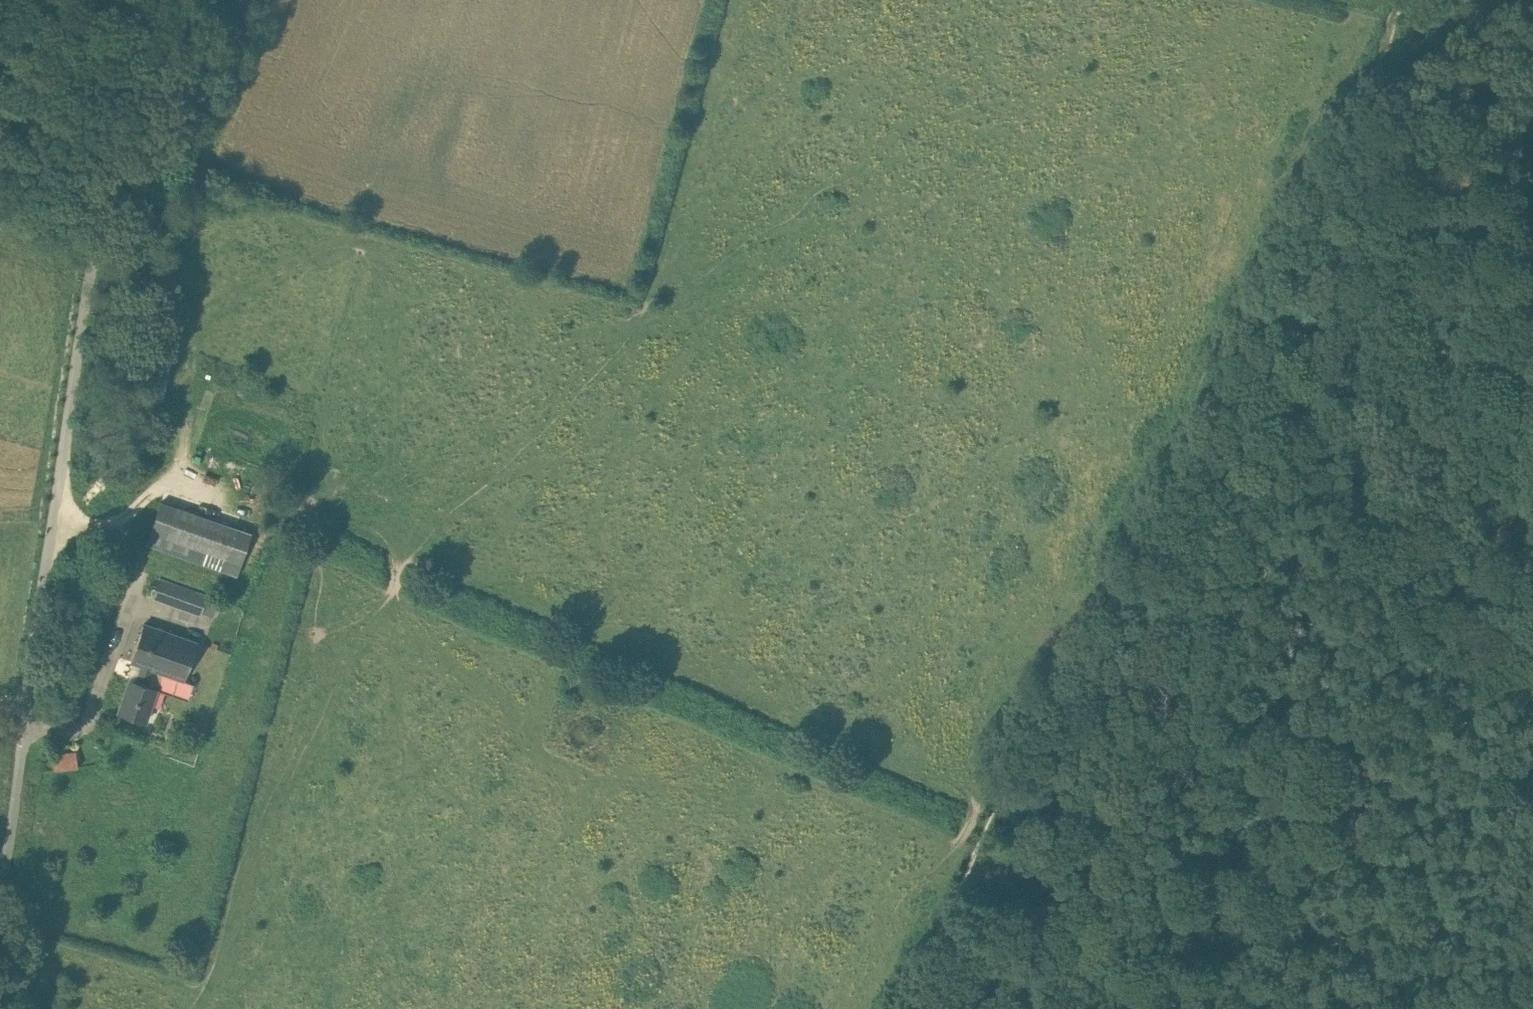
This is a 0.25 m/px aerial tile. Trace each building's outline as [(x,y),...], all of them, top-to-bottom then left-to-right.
[(162,501),(147,544),(238,575),(253,533),(162,501)] [(198,592),(192,610),(201,613),(202,611),(208,595),(198,592)] [(197,641),(164,630),(145,623),(131,661),(141,664),(135,680),(130,679),(119,711),(147,721),(158,688),(156,687),(162,672),(184,679),(197,641)] [(54,770),(78,768),(76,751),(53,754),(54,770)]
